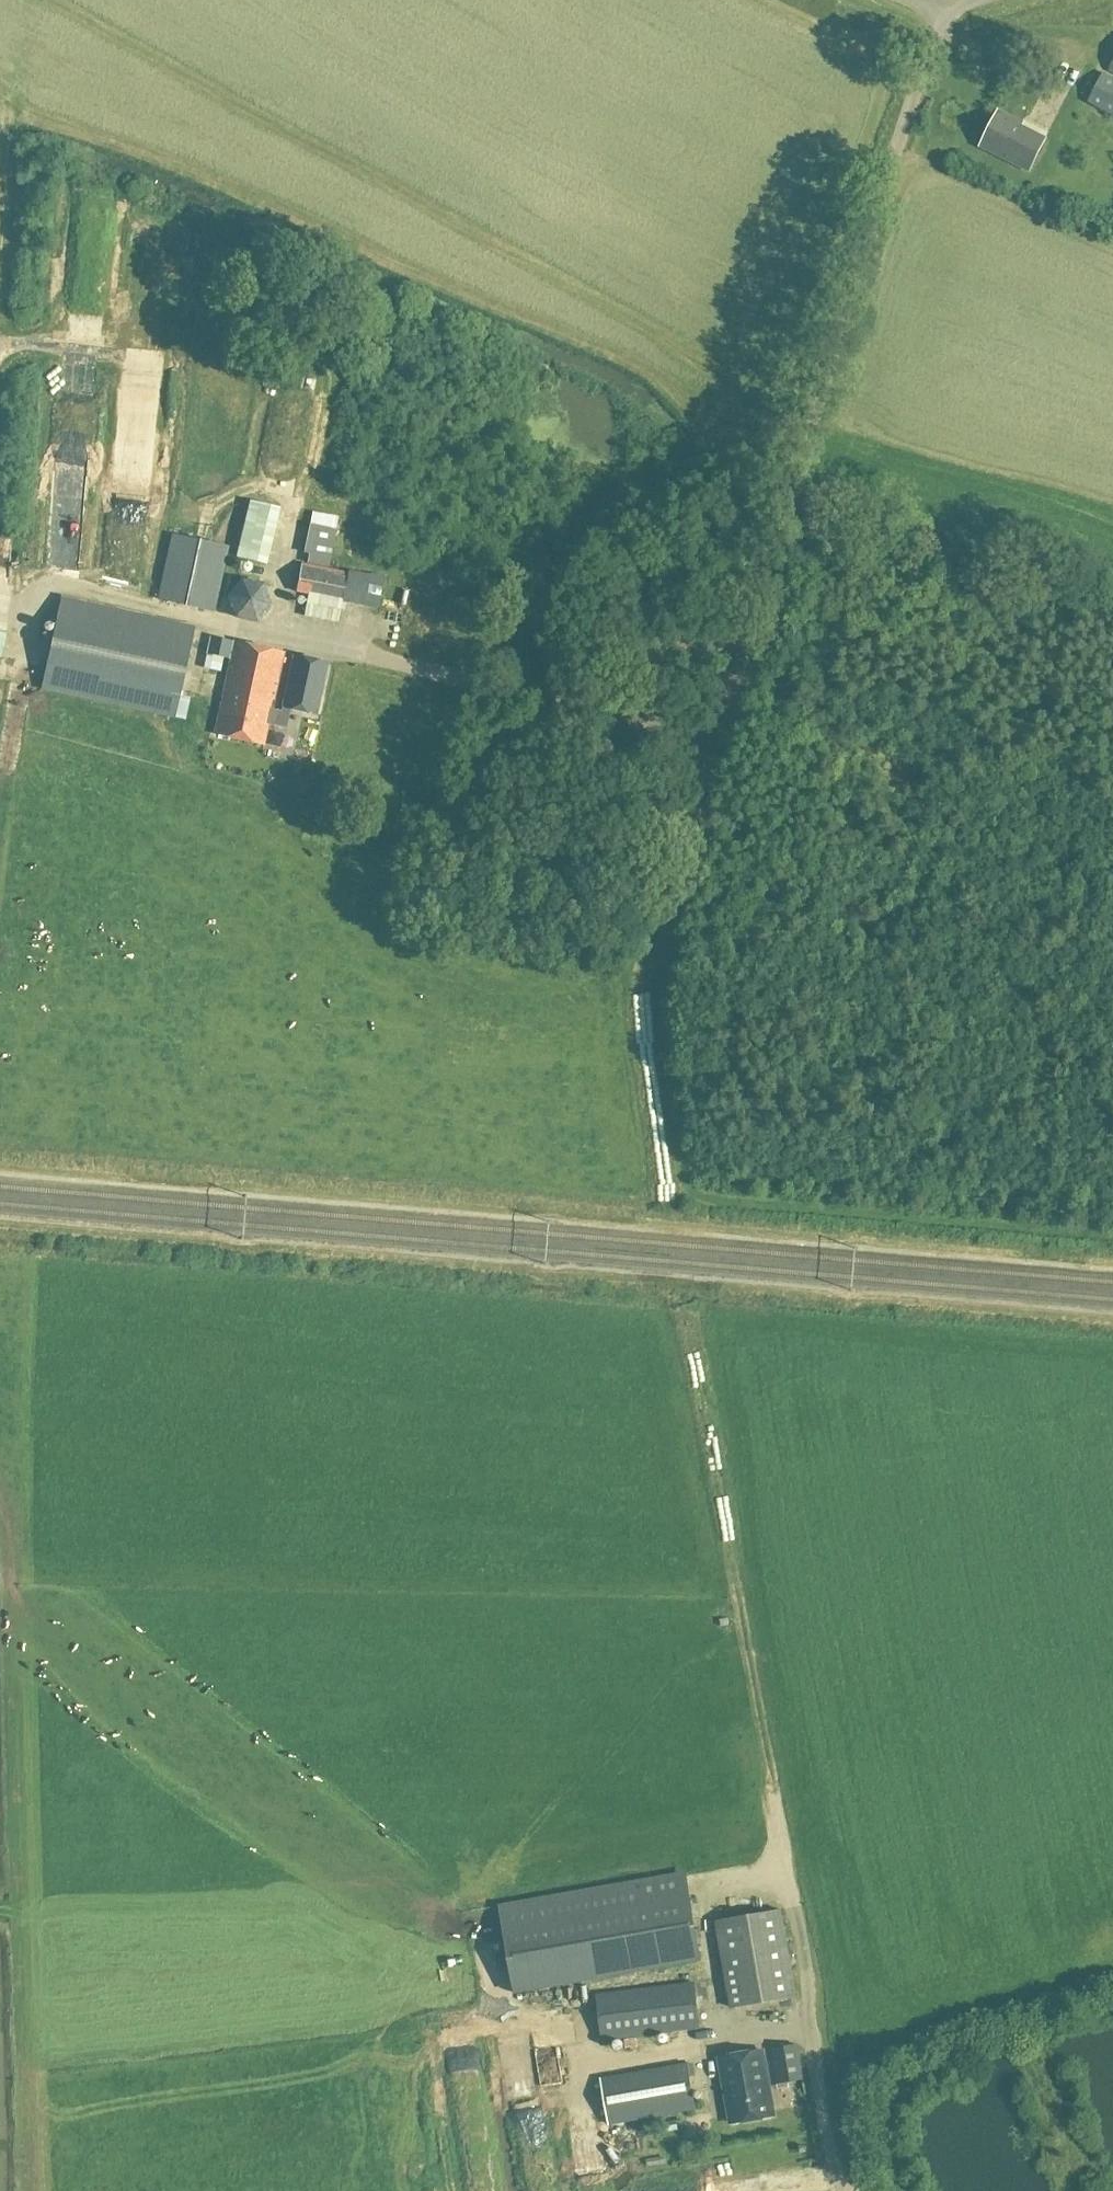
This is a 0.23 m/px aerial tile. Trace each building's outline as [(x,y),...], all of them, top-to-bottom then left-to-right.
[(1112,116),(1112,75),(1103,70),(1087,103),(1112,116)] [(999,111),(981,145),(1029,170),(1043,142),(1019,130),(1022,123),(999,111)] [(262,562),(272,506),(241,500),(231,557),(262,562)] [(337,528),(310,523),(303,552),(309,553),(307,562),(302,561),(297,593),(308,595),(305,615),(339,622),(343,601),(380,608),(385,577),(329,566),(337,528)] [(231,547),(219,544),(175,534),(161,598),(217,610),(231,547)] [(226,583),(227,615),(261,613),(259,581),(226,583)] [(196,625),(61,596),(42,687),(177,716),(196,625)] [(211,635),(207,653),(230,658),(234,640),(211,635)] [(272,708),(273,704),(285,651),(236,641),(216,733),(265,744),(270,723),(288,727),(292,708),(318,714),(329,661),(295,653),(282,710),(272,708)] [(199,667),(214,669),(216,657),(201,655),(199,667)] [(701,1959),(685,1876),(502,1908),(515,1992),(701,1959)] [(781,1909),(716,1921),(732,2007),(796,1996),(781,1909)] [(694,1982),(597,1994),(603,2040),(700,2028),(694,1982)] [(626,2049),(639,2047),(638,2037),(625,2038),(626,2049)] [(797,2044),(772,2048),(778,2083),(803,2079),(797,2044)] [(762,2050),(721,2057),(732,2122),(774,2114),(762,2050)] [(688,2062),(601,2077),(609,2123),(696,2108),(688,2062)] [(597,2177),(580,2179),(582,2190),(599,2189),(597,2177)]
